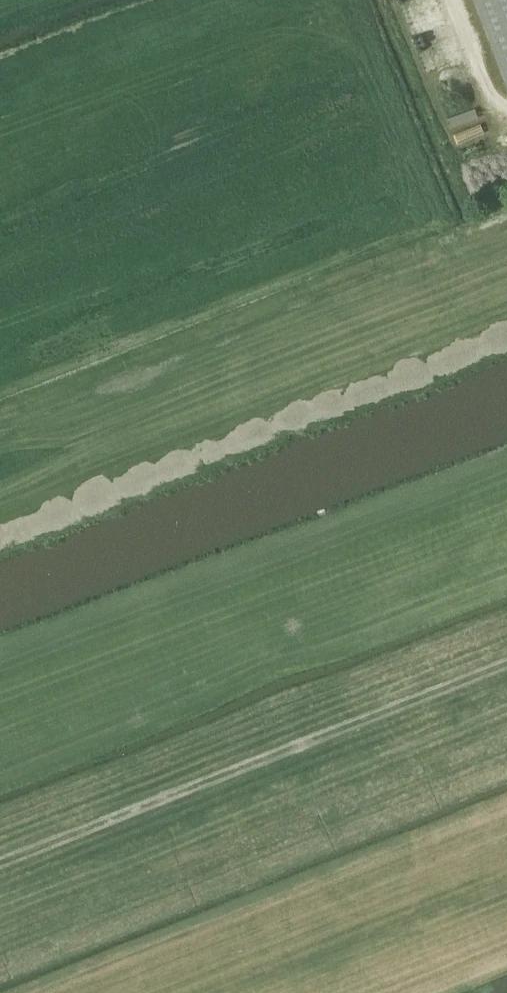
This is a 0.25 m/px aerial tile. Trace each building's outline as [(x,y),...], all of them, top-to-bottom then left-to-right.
[(483,19),(506,80),(506,0),(476,0),(483,19)]
